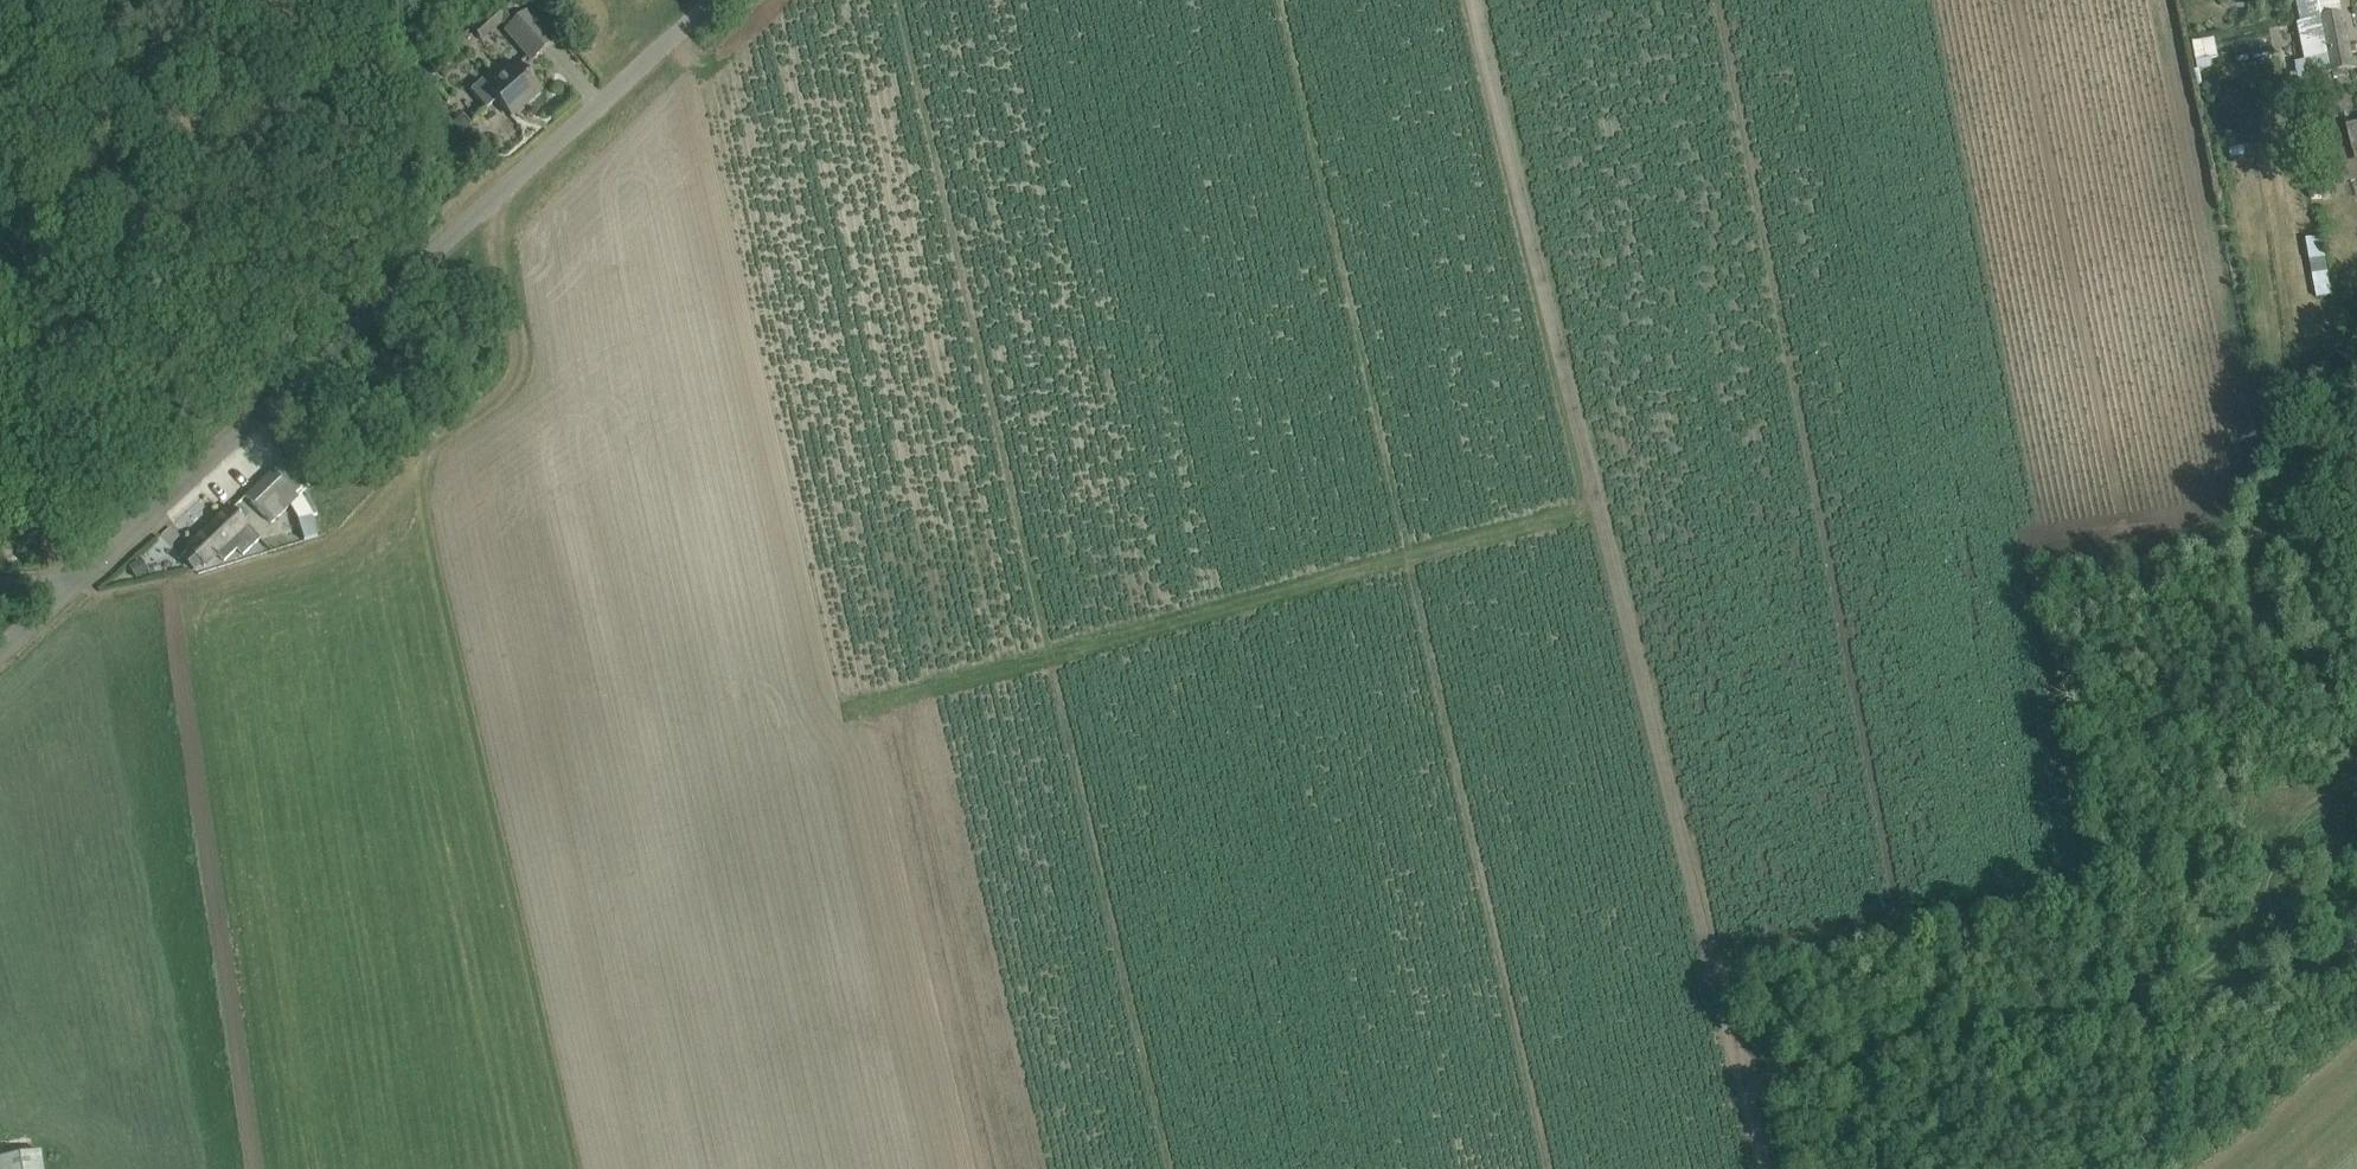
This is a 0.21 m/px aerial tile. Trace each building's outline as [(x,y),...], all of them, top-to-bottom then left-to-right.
[(495,30),(499,26),(516,46),(519,44),(532,60),(553,41),(541,27),(550,19),(536,3),(527,11),(528,12),(520,19),(504,0),(484,16),(495,30)] [(2331,73),(2316,0),(2300,0),(2304,22),(2307,21),(2310,34),(2298,37),(2304,62),(2302,62),(2305,78),(2331,73)] [(2353,69),(2342,13),(2320,17),(2331,73),(2353,69)] [(541,91),(525,73),(516,63),(488,87),(482,80),(470,91),(487,109),(497,99),(512,116),(541,91)] [(412,101),(396,108),(403,122),(419,115),(412,101)] [(2323,156),(2331,188),(2356,181),(2356,122),(2346,125),(2352,148),(2355,161),(2347,163),(2344,150),(2323,156)] [(2324,236),(2308,237),(2314,297),(2330,295),(2324,236)] [(298,497),(309,487),(284,461),(274,471),(273,470),(246,496),(271,523),(299,497),(298,497)] [(310,516),(298,518),(303,539),(323,534),(318,515),(310,497),(302,501),(310,516)] [(246,526),(247,525),(230,507),(187,548),(191,552),(183,560),(204,558),(201,562),(204,566),(217,554),(224,561),(236,548),(243,555),(259,538),(246,526)] [(173,559),(159,564),(162,571),(175,567),(173,559)] [(41,1150),(0,1157),(0,1168),(44,1168),(41,1150)]
